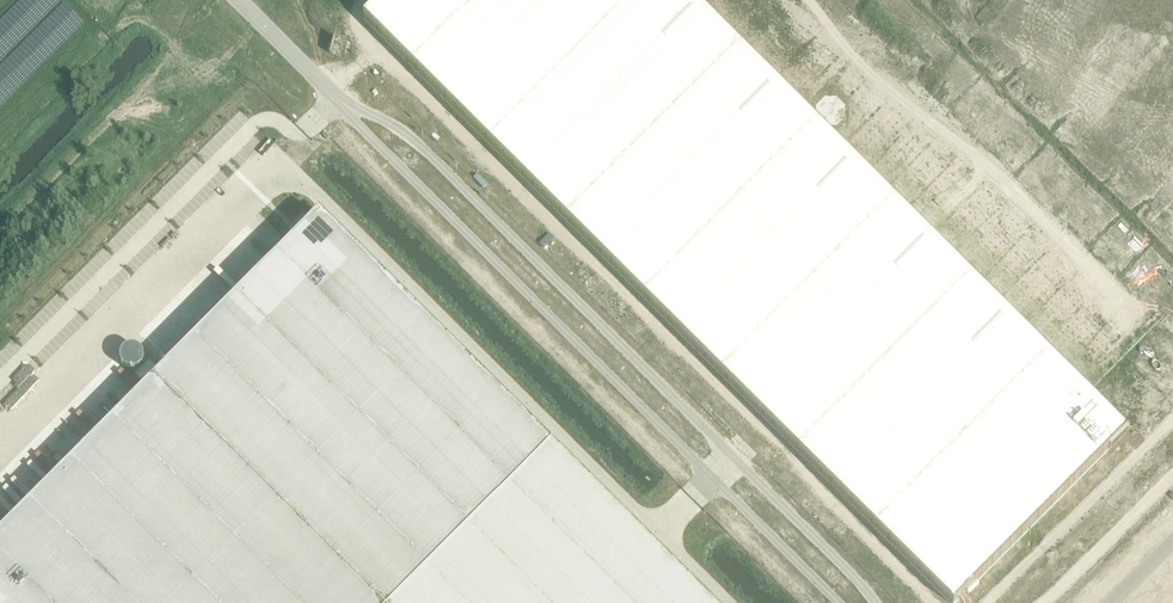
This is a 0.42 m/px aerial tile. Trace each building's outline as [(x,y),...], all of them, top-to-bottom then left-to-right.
[(362,18),(950,602),(956,602),(1126,432),(693,0),(380,0),(362,18)] [(1172,263),(1172,0),(909,0),(1172,263)] [(319,214),(297,235),(0,533),(0,602),(710,602),(319,214)]
